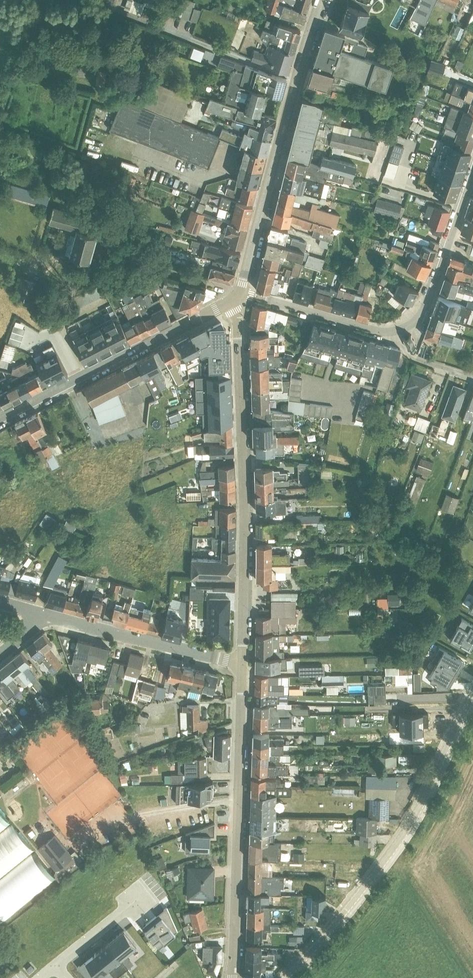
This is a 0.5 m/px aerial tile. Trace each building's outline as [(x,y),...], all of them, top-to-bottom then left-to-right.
[(126,3),(118,0),(102,0),(124,9),(126,3)] [(124,9),(129,11),(133,0),(128,0),(126,3),(124,9)] [(144,6),(159,10),(161,0),(145,0),(144,6)] [(162,10),(197,22),(201,10),(194,7),(196,2),(189,0),(187,0),(187,1),(184,0),(165,0),(162,10)] [(307,13),(268,0),(264,9),(278,14),(303,22),(307,13)] [(307,13),(311,0),(268,0),(307,13)] [(369,12),(372,5),(375,2),(377,0),(374,0),(373,2),(371,4),(370,4),(368,4),(359,0),(348,0),(348,5),(369,12)] [(410,17),(426,25),(435,5),(438,0),(418,0),(410,17)] [(435,5),(453,13),(456,6),(443,0),(438,0),(435,5)] [(369,12),(348,5),(345,13),(339,28),(361,35),(369,12)] [(241,18),(237,30),(244,33),(248,20),(241,18)] [(264,28),(272,31),(274,24),(275,22),(267,19),(264,28)] [(272,31),(298,40),(301,31),(275,22),(274,24),(272,31)] [(425,27),(420,37),(424,39),(429,29),(425,27)] [(268,44),(294,53),(298,40),(272,31),(264,28),(263,28),(261,36),(268,44)] [(313,67),(353,79),(386,89),(393,67),(364,57),(367,47),(358,44),(359,40),(345,35),(326,29),(313,67)] [(294,53),(268,44),(265,53),(255,50),(252,60),(288,72),(294,53)] [(194,47),(191,57),(201,61),(204,51),(194,47)] [(225,102),(260,112),(262,106),(263,106),(264,101),(263,101),(266,93),(240,85),(246,65),(221,56),(217,66),(232,72),(225,101),(225,102)] [(455,67),(458,59),(453,57),(450,65),(455,67)] [(424,67),(435,71),(436,67),(432,66),(433,62),(427,60),(424,67)] [(458,60),(454,69),(460,71),(464,63),(458,60)] [(240,85),(266,93),(282,97),(287,79),(271,74),(246,65),(240,85)] [(309,82),(348,94),(353,79),(313,67),(309,82)] [(98,70),(96,85),(100,86),(104,86),(106,71),(104,71),(98,70)] [(135,103),(143,106),(153,110),(162,114),(172,118),(182,122),(191,98),(144,79),(141,87),(135,103)] [(348,94),(309,82),(305,92),(322,98),(323,94),(331,97),(330,98),(354,105),(356,97),(348,94)] [(424,83),(420,94),(426,97),(430,85),(424,83)] [(472,102),(472,92),(472,94),(461,90),(461,91),(457,90),(455,94),(472,102)] [(449,101),(468,109),(467,112),(472,115),(472,102),(455,94),(452,93),(451,94),(449,101)] [(416,105),(422,108),(426,97),(420,95),(418,100),(416,105)] [(143,106),(135,103),(123,98),(118,96),(112,110),(117,112),(110,130),(130,138),(143,106)] [(260,112),(225,102),(210,97),(205,111),(204,113),(209,115),(210,114),(213,110),(237,117),(273,128),(276,117),(260,112)] [(319,124),(332,127),(333,123),(339,124),(343,114),(303,99),(298,118),(319,124)] [(422,108),(416,105),(413,115),(418,117),(422,108)] [(143,106),(130,138),(140,141),(153,110),(143,106)] [(472,127),(472,115),(467,112),(451,107),(447,117),(472,127)] [(153,110),(140,141),(150,145),(162,114),(153,110)] [(172,118),(162,114),(150,145),(159,149),(172,118)] [(273,128),(237,117),(235,121),(232,120),(231,125),(246,130),(270,138),(273,128)] [(413,117),(410,127),(417,129),(420,119),(413,117)] [(472,137),(472,127),(447,117),(444,126),(446,127),(472,137)] [(182,122),(172,118),(159,149),(170,153),(182,122)] [(295,128),(316,134),(318,127),(322,128),(377,141),(378,139),(332,127),(319,124),(298,118),(295,128)] [(332,127),(378,139),(381,128),(363,121),(362,127),(352,125),(351,127),(339,124),(333,123),(332,127)] [(182,122),(170,153),(180,157),(192,126),(182,122)] [(192,126),(180,157),(190,160),(202,130),(192,126)] [(320,135),(376,148),(377,141),(322,128),(318,127),(316,134),(320,135)] [(471,152),(471,151),(472,146),(472,137),(446,127),(444,132),(450,134),(447,143),(450,144),(471,152)] [(293,140),(313,145),(315,140),(374,155),(376,148),(320,135),(316,134),(295,128),(293,140)] [(219,136),(221,137),(246,147),(258,152),(265,154),(265,155),(266,155),(270,138),(246,130),(243,137),(222,129),(219,136)] [(202,130),(190,160),(209,167),(221,137),(219,136),(202,130)] [(290,148),(311,154),(313,145),(293,140),(290,148)] [(437,158),(465,168),(471,152),(450,144),(447,143),(443,142),(437,158)] [(395,144),(390,161),(399,164),(405,148),(395,144)] [(245,152),(241,164),(262,171),(266,155),(265,155),(265,154),(258,152),(246,147),(245,152)] [(288,157),(309,163),(311,154),(290,148),(288,157)] [(320,166),(345,174),(353,176),(356,165),(323,156),(320,166)] [(285,173),(324,183),(326,178),(343,182),(345,174),(320,166),(309,163),(288,157),(285,173)] [(465,168),(437,158),(432,174),(438,176),(460,184),(465,168)] [(389,161),(384,175),(394,178),(399,165),(389,161)] [(237,177),(237,180),(250,183),(257,185),(257,184),(258,184),(259,180),(262,171),(241,164),(238,174),(237,177)] [(281,187),(326,198),(329,184),(324,183),(285,173),(281,187)] [(345,174),(343,182),(351,184),(353,176),(345,174)] [(128,176),(126,181),(134,184),(136,178),(128,176)] [(460,184),(438,176),(432,192),(455,199),(460,184)] [(146,178),(144,185),(149,187),(152,180),(146,178)] [(250,183),(237,180),(234,189),(227,187),(225,194),(254,202),(258,186),(258,184),(257,184),(257,185),(250,183)] [(9,185),(8,189),(10,190),(8,197),(46,209),(50,196),(11,185),(11,186),(9,185)] [(313,221),(332,226),(336,228),(339,214),(320,209),(321,205),(312,202),(310,210),(299,207),(300,202),(305,203),(306,199),(325,203),(326,198),(281,187),(275,210),(313,221)] [(200,201),(207,203),(210,193),(204,192),(201,197),(200,201)] [(191,209),(203,213),(207,203),(200,201),(201,197),(195,195),(190,207),(191,209)] [(218,206),(250,216),(253,206),(221,197),(218,206)] [(372,197),(371,203),(376,204),(374,211),(398,218),(398,217),(401,218),(401,216),(404,207),(403,207),(401,206),(402,205),(372,197)] [(472,219),(472,199),(471,198),(465,216),(466,217),(472,219)] [(433,226),(444,230),(452,207),(443,204),(441,208),(434,205),(433,208),(426,206),(423,215),(430,218),(427,224),(433,226)] [(54,205),(49,222),(76,231),(75,236),(71,235),(70,237),(68,237),(66,245),(68,245),(65,253),(90,261),(97,235),(89,233),(93,217),(54,205)] [(217,218),(247,228),(250,216),(218,206),(214,205),(213,209),(218,211),(217,218)] [(203,213),(191,209),(184,227),(198,232),(203,219),(218,225),(224,227),(223,231),(225,232),(222,242),(242,248),(247,228),(217,218),(203,213)] [(313,221),(275,210),(273,221),(289,225),(290,222),(302,225),(302,227),(311,229),(311,228),(314,229),(312,236),(321,239),(331,242),(331,241),(333,234),(330,233),(332,226),(313,221)] [(466,217),(461,232),(472,236),(472,219),(466,217)] [(444,230),(433,226),(431,231),(433,233),(442,236),(444,230)] [(268,241),(304,251),(306,243),(286,238),(288,231),(272,227),(268,241)] [(404,248),(434,259),(439,243),(409,234),(404,248)] [(166,235),(164,244),(170,246),(173,237),(166,235)] [(229,261),(238,264),(240,253),(192,239),(191,245),(198,247),(197,252),(225,260),(224,263),(228,264),(229,261)] [(331,242),(321,239),(319,245),(330,248),(331,242)] [(283,260),(286,260),(287,255),(307,260),(308,255),(309,252),(304,251),(268,241),(265,254),(277,258),(278,258),(283,260)] [(392,245),(390,249),(389,253),(395,255),(396,254),(402,256),(403,254),(411,257),(406,268),(425,277),(434,259),(404,248),(404,249),(392,245)] [(277,258),(265,254),(263,264),(279,269),(281,264),(293,267),(294,263),(286,260),(283,260),(278,258),(277,258)] [(308,255),(307,260),(305,266),(310,267),(317,269),(322,270),(324,259),(314,256),(308,255)] [(472,272),(472,264),(468,262),(469,260),(452,255),(449,264),(472,272)] [(228,264),(224,263),(216,260),(216,261),(212,260),(210,270),(195,264),(193,271),(232,283),(237,267),(228,264)] [(292,270),(291,274),(299,276),(302,265),(294,263),(293,267),(292,270)] [(472,286),(472,272),(449,264),(445,277),(472,286)] [(283,279),(284,276),(280,275),(280,271),(262,266),(260,276),(273,280),(274,277),(283,279)] [(273,280),(260,276),(256,290),(260,290),(270,293),(285,297),(286,293),(278,291),(280,284),(283,284),(283,281),(289,282),(291,274),(292,270),(286,269),(284,276),(283,279),(274,277),(273,280)] [(183,292),(203,296),(206,289),(164,277),(152,273),(148,275),(155,289),(161,286),(166,288),(167,283),(184,288),(183,292)] [(120,286),(127,283),(138,278),(136,274),(107,289),(108,292),(115,289),(120,286)] [(383,276),(379,283),(384,285),(387,278),(383,276)] [(22,277),(16,297),(30,301),(35,282),(22,277)] [(445,277),(440,290),(468,299),(470,293),(472,294),(472,286),(445,277)] [(297,282),(293,300),(308,304),(313,286),(297,282)] [(101,283),(75,297),(79,307),(106,294),(103,288),(101,283)] [(127,283),(120,286),(123,292),(121,293),(126,303),(122,305),(130,320),(131,323),(139,338),(151,332),(134,297),(127,283)] [(362,296),(356,318),(368,321),(372,305),(366,304),(372,285),(366,283),(365,284),(363,294),(362,296)] [(399,283),(393,295),(400,298),(399,300),(408,308),(412,303),(413,301),(416,295),(417,296),(419,292),(399,283)] [(203,296),(183,292),(166,288),(161,286),(173,310),(177,319),(198,308),(201,305),(201,304),(203,296)] [(331,311),(338,289),(333,287),(332,289),(330,288),(330,290),(319,287),(314,306),(331,311)] [(142,293),(160,328),(172,321),(167,312),(164,305),(163,306),(157,309),(153,302),(147,289),(142,291),(142,293)] [(338,289),(331,311),(340,313),(341,312),(342,313),(342,314),(356,318),(362,296),(338,289)] [(134,297),(151,332),(160,328),(142,293),(134,297)] [(433,312),(432,312),(460,321),(465,323),(471,307),(466,305),(438,296),(438,297),(435,307),(433,312)] [(157,309),(163,306),(160,298),(153,302),(157,309)] [(285,324),(288,316),(263,308),(256,306),(253,307),(250,325),(254,326),(268,330),(271,321),(274,322),(275,321),(285,324)] [(428,326),(441,330),(456,335),(460,321),(432,312),(430,318),(428,326)] [(123,327),(122,324),(117,316),(93,327),(108,354),(131,342),(123,327)] [(288,316),(285,324),(285,325),(289,326),(290,323),(298,325),(300,319),(288,316)] [(123,327),(131,342),(139,338),(131,323),(123,327)] [(177,341),(171,344),(179,359),(184,356),(185,356),(187,362),(188,369),(200,362),(197,356),(201,354),(203,357),(209,357),(209,363),(207,363),(207,377),(230,376),(232,376),(231,340),(230,340),(230,339),(223,325),(221,323),(208,330),(206,326),(177,341)] [(15,324),(12,330),(20,335),(23,329),(15,324)] [(314,324),(300,357),(306,359),(328,365),(331,354),(338,356),(335,367),(361,375),(370,340),(364,338),(357,336),(351,335),(348,334),(345,333),(342,332),(339,331),(338,334),(330,331),(331,329),(320,325),(314,324)] [(330,331),(338,334),(339,331),(336,330),(336,329),(320,324),(320,325),(331,329),(330,331)] [(268,330),(254,326),(254,331),(250,332),(251,344),(266,343),(274,343),(274,347),(274,355),(279,356),(278,337),(277,333),(268,330)] [(441,330),(428,326),(424,336),(438,340),(441,330)] [(93,327),(72,338),(85,365),(108,354),(93,327)] [(441,330),(438,340),(461,348),(464,338),(456,335),(441,330)] [(403,339),(403,340),(404,339),(406,344),(408,349),(408,350),(409,350),(409,349),(410,349),(411,351),(410,352),(411,352),(412,352),(412,353),(413,353),(412,352),(414,351),(416,350),(416,351),(417,350),(417,349),(416,349),(415,346),(416,346),(417,345),(416,345),(411,336),(412,335),(411,335),(410,334),(410,335),(404,338),(404,337),(403,338),(403,339)] [(385,363),(390,346),(383,344),(370,340),(361,375),(359,383),(364,384),(366,376),(371,378),(375,365),(383,367),(385,363)] [(5,343),(1,358),(12,361),(17,347),(5,343)] [(274,355),(274,347),(267,348),(266,343),(251,344),(251,356),(273,355),(274,355)] [(422,343),(418,355),(424,357),(428,359),(429,354),(425,352),(427,345),(422,343)] [(161,349),(168,366),(177,384),(183,381),(178,369),(176,364),(180,361),(179,359),(171,344),(161,349)] [(41,372),(47,385),(68,374),(53,345),(42,351),(45,356),(42,357),(43,360),(37,363),(39,368),(41,372)] [(385,363),(383,367),(378,386),(388,390),(396,366),(401,349),(390,346),(385,363)] [(153,374),(160,389),(169,385),(166,377),(165,378),(160,370),(168,366),(161,349),(142,359),(150,375),(153,374)] [(273,355),(251,356),(251,367),(269,367),(276,367),(286,367),(293,369),(297,360),(292,359),(291,359),(289,359),(288,363),(277,362),(276,366),(274,366),(274,355),(273,355)] [(137,361),(146,381),(155,399),(157,398),(161,396),(158,391),(161,390),(160,389),(153,374),(150,375),(142,359),(137,361)] [(146,381),(137,361),(124,369),(132,384),(133,387),(140,383),(140,384),(146,381)] [(41,372),(39,368),(34,370),(31,363),(27,365),(26,362),(15,367),(13,367),(11,372),(11,373),(21,375),(25,376),(32,393),(47,385),(41,372)] [(269,367),(251,367),(252,380),(269,380),(269,374),(269,367)] [(124,369),(85,388),(93,404),(99,423),(126,414),(118,392),(132,384),(124,369)] [(410,379),(408,386),(408,387),(410,388),(405,401),(404,405),(420,411),(431,381),(412,374),(411,377),(410,379)] [(16,384),(23,397),(32,393),(25,376),(21,375),(12,380),(14,384),(16,384)] [(410,379),(411,377),(406,375),(403,384),(408,386),(410,379)] [(14,402),(23,397),(16,384),(14,384),(12,380),(8,382),(6,376),(0,379),(0,381),(5,390),(7,389),(14,402)] [(207,377),(196,378),(196,390),(232,388),(231,382),(233,382),(232,376),(230,376),(207,377)] [(287,412),(294,413),(332,417),(333,407),(305,403),(305,402),(300,401),(302,380),(292,379),(282,379),(269,380),(252,380),(252,390),(270,390),(270,391),(270,400),(289,399),(287,412)] [(4,407),(14,402),(7,389),(5,390),(0,381),(0,398),(4,407)] [(454,386),(443,417),(454,421),(465,390),(454,386)] [(232,388),(196,390),(196,402),(210,401),(220,401),(232,401),(233,401),(233,394),(232,394),(232,388)] [(270,390),(252,390),(253,408),(270,410),(270,400),(270,391),(270,390)] [(364,391),(355,418),(367,422),(375,394),(364,391)] [(463,420),(471,423),(472,419),(472,393),(463,420)] [(163,412),(189,403),(186,397),(161,406),(163,412)] [(210,401),(196,402),(197,414),(203,414),(210,413),(233,412),(232,406),(234,406),(233,401),(232,401),(220,401),(210,401)] [(388,402),(384,413),(391,415),(395,404),(388,402)] [(165,419),(177,415),(174,408),(163,412),(165,419)] [(294,413),(287,412),(270,410),(253,408),(253,425),(273,425),(273,430),(294,429),(294,413)] [(27,418),(43,448),(47,456),(52,453),(56,451),(50,439),(49,440),(45,433),(43,434),(41,432),(47,429),(38,412),(27,418)] [(210,413),(203,414),(204,431),(211,429),(217,427),(224,426),(224,425),(233,423),(233,419),(234,419),(234,413),(233,412),(210,413)] [(418,416),(414,428),(426,432),(430,421),(418,416)] [(17,427),(23,438),(27,436),(35,452),(43,448),(27,418),(15,424),(17,427)] [(428,427),(425,434),(428,435),(453,443),(456,433),(439,427),(440,425),(432,422),(431,427),(428,427)] [(211,429),(204,431),(191,435),(192,439),(204,438),(204,439),(220,438),(220,444),(234,443),(233,423),(224,425),(224,426),(217,427),(211,429)] [(273,425),(253,425),(254,443),(256,443),(285,442),(298,442),(298,435),(277,436),(277,433),(273,433),(273,430),(273,425)] [(23,438),(17,427),(10,430),(15,442),(23,438)] [(415,430),(411,439),(421,443),(425,434),(415,430)] [(285,442),(256,443),(256,448),(254,449),(254,452),(257,453),(257,455),(285,454),(285,442)] [(195,445),(195,454),(209,454),(210,456),(234,455),(234,443),(220,444),(205,445),(195,445)] [(43,448),(35,452),(41,462),(35,465),(39,472),(45,469),(42,462),(48,459),(53,468),(59,465),(52,453),(47,456),(43,448)] [(420,457),(416,471),(428,475),(428,474),(429,474),(434,462),(422,458),(420,457)] [(201,478),(235,477),(235,465),(218,465),(219,472),(207,472),(206,461),(203,462),(200,472),(201,478)] [(311,478),(310,472),(310,465),(298,465),(298,478),(311,478)] [(255,481),(287,479),(287,472),(280,473),(280,471),(274,471),(274,468),(255,469),(255,481)] [(465,469),(461,478),(466,480),(469,470),(465,469)] [(417,476),(405,504),(409,505),(414,507),(426,479),(417,476)] [(235,477),(201,478),(199,479),(201,490),(207,490),(207,488),(206,485),(214,484),(214,488),(236,487),(235,477)] [(287,479),(255,481),(256,491),(274,490),(273,486),(289,485),(289,479),(287,479)] [(367,481),(358,485),(362,492),(371,487),(367,481)] [(236,487),(214,488),(207,488),(207,490),(201,490),(203,495),(220,495),(220,501),(236,500),(236,487)] [(274,490),(256,491),(256,501),(274,499),(274,490)] [(446,493),(441,508),(454,513),(459,498),(446,493)] [(274,499),(256,501),(257,512),(266,511),(266,514),(286,514),(286,499),(274,499)] [(216,525),(236,526),(236,510),(215,509),(215,519),(208,519),(208,521),(199,521),(199,525),(216,525)] [(46,512),(40,523),(49,527),(53,520),(55,521),(65,526),(64,528),(73,533),(77,526),(58,516),(56,515),(55,516),(46,512)] [(283,523),(257,524),(257,537),(270,537),(270,528),(283,528),(283,523)] [(236,526),(216,525),(215,538),(236,538),(236,526)] [(293,531),(280,531),(280,540),(300,540),(300,530),(293,531)] [(221,550),(236,551),(236,538),(215,538),(212,538),(212,550),(215,550),(221,550)] [(291,565),(299,565),(299,560),(293,560),(293,562),(290,562),(290,554),(272,554),(272,546),(257,546),(257,565),(285,565),(291,565)] [(9,562),(15,554),(10,550),(4,558),(9,562)] [(191,578),(235,579),(236,551),(221,550),(215,550),(215,559),(192,558),(191,578)] [(8,594),(8,592),(15,594),(18,584),(12,582),(15,573),(18,568),(14,565),(17,562),(20,557),(15,554),(9,562),(6,567),(0,574),(0,592),(8,594)] [(23,565),(28,557),(24,555),(19,562),(23,565)] [(52,587),(53,587),(67,559),(59,555),(43,585),(52,587)] [(285,565),(257,565),(257,581),(264,581),(264,590),(278,590),(278,580),(286,580),(286,572),(291,572),(291,565),(285,565)] [(18,584),(15,594),(15,595),(36,601),(41,578),(24,574),(20,578),(18,584)] [(80,598),(75,614),(85,616),(89,604),(92,599),(93,593),(97,578),(86,575),(85,579),(80,598)] [(235,579),(191,578),(191,586),(213,586),(213,588),(235,589),(235,579)] [(71,585),(68,594),(72,595),(77,582),(73,581),(71,585)] [(133,597),(135,589),(112,582),(108,596),(117,598),(119,593),(133,597)] [(53,587),(52,587),(45,604),(63,609),(66,600),(68,594),(71,585),(70,585),(66,584),(65,589),(53,587)] [(191,587),(190,600),(203,600),(204,588),(191,587)] [(135,589),(133,597),(134,597),(133,598),(142,601),(142,599),(153,602),(155,594),(135,589)] [(385,604),(395,603),(394,592),(384,593),(385,604)] [(89,604),(85,616),(86,617),(86,616),(98,618),(103,595),(93,593),(92,599),(89,604)] [(66,600),(63,609),(62,611),(75,614),(80,598),(73,596),(71,601),(66,600)] [(372,607),(383,607),(384,596),(373,596),(372,607)] [(230,600),(209,600),(209,640),(229,640),(230,600)] [(126,627),(130,608),(131,603),(125,602),(124,606),(116,604),(113,616),(115,617),(113,623),(126,627)] [(130,608),(126,627),(146,632),(151,612),(144,610),(143,611),(130,608)] [(271,616),(295,616),(296,608),(271,608),(271,616)] [(151,612),(146,632),(161,636),(165,621),(165,619),(161,618),(160,624),(158,624),(159,620),(155,619),(156,616),(155,616),(156,612),(151,611),(151,612)] [(295,616),(271,616),(271,618),(256,618),(256,631),(278,631),(278,623),(297,623),(297,617),(295,616)] [(372,617),(365,619),(366,623),(368,627),(375,624),(372,617)] [(446,640),(466,653),(472,643),(472,628),(459,619),(446,640)] [(165,621),(161,636),(181,642),(185,627),(178,625),(179,623),(174,621),(173,623),(165,621)] [(35,640),(58,669),(63,665),(49,648),(53,645),(43,633),(35,640)] [(70,638),(59,635),(64,649),(68,651),(70,638)] [(256,659),(284,658),(284,652),(279,652),(279,641),(294,641),(293,636),(262,636),(258,636),(256,636),(256,637),(256,659)] [(58,669),(35,640),(27,647),(40,662),(43,660),(49,667),(48,668),(53,674),(58,669)] [(72,663),(69,663),(72,672),(84,671),(91,644),(78,640),(74,656),(72,663)] [(91,644),(84,671),(88,672),(90,665),(104,668),(109,648),(91,644)] [(436,664),(457,676),(465,663),(440,649),(432,662),(436,664)] [(13,658),(33,683),(43,696),(48,692),(27,666),(30,663),(21,652),(13,658)] [(120,663),(117,674),(119,675),(124,676),(124,677),(137,681),(138,678),(144,657),(130,653),(127,665),(120,663)] [(373,655),(362,656),(363,665),(374,664),(373,655)] [(5,664),(14,676),(23,687),(27,683),(30,686),(33,683),(13,658),(5,664)] [(284,658),(256,659),(256,671),(281,671),(281,669),(287,669),(287,658),(284,658)] [(117,674),(120,663),(114,661),(107,686),(114,686),(115,683),(117,674)] [(393,675),(411,674),(411,668),(412,668),(412,662),(406,662),(406,668),(385,668),(385,675),(393,675)] [(178,686),(183,666),(171,663),(167,679),(166,679),(164,687),(158,685),(154,698),(164,699),(166,690),(176,693),(178,686)] [(16,693),(21,699),(25,696),(22,693),(23,692),(12,678),(14,676),(5,664),(0,668),(0,673),(16,693)] [(457,676),(436,664),(429,676),(433,678),(430,683),(433,685),(437,685),(449,685),(450,682),(453,684),(457,676)] [(183,666),(178,686),(189,689),(194,669),(183,666)] [(322,676),(325,676),(325,666),(299,666),(299,676),(322,676)] [(194,669),(189,689),(188,695),(200,698),(202,689),(206,671),(194,669)] [(206,671),(202,689),(207,690),(213,692),(217,676),(218,674),(209,672),(206,671)] [(0,673),(0,690),(7,699),(16,693),(0,673)] [(393,675),(385,675),(385,681),(393,681),(393,683),(395,683),(395,686),(408,686),(408,693),(411,693),(411,674),(393,675)] [(325,676),(322,676),(322,679),(322,686),(344,686),(344,675),(325,676)] [(255,695),(268,695),(268,685),(281,685),(282,676),(255,676),(255,684),(255,695)] [(268,695),(279,694),(284,694),(288,694),(289,676),(282,676),(281,685),(268,685),(268,695)] [(138,678),(137,681),(132,700),(137,702),(140,692),(142,693),(141,697),(151,700),(155,684),(138,678)] [(368,694),(386,694),(386,685),(368,686),(368,694)] [(223,688),(218,691),(222,697),(227,694),(223,688)] [(102,701),(102,694),(86,696),(86,703),(86,705),(88,705),(90,705),(91,713),(100,712),(109,712),(108,700),(102,701)] [(255,704),(279,704),(279,694),(268,695),(255,695),(255,704)] [(386,694),(368,694),(369,703),(386,703),(386,694)] [(36,696),(33,699),(43,712),(51,705),(46,699),(42,703),(36,696)] [(254,715),(292,715),(310,715),(310,708),(291,708),(291,705),(279,704),(255,704),(254,715)] [(182,712),(180,712),(181,728),(196,728),(196,731),(208,730),(208,720),(200,721),(199,705),(182,706),(182,712)] [(388,712),(388,727),(394,727),(394,738),(420,738),(421,713),(388,712)] [(292,715),(254,715),(254,729),(275,729),(275,727),(291,728),(292,715)] [(355,717),(345,717),(345,719),(345,725),(355,725),(355,717)] [(20,721),(10,730),(14,734),(23,726),(20,721)] [(127,724),(128,734),(136,734),(136,732),(141,732),(140,725),(135,725),(135,723),(127,724)] [(128,734),(127,724),(116,725),(117,735),(128,734)] [(163,729),(156,730),(157,737),(164,737),(164,738),(168,738),(168,737),(173,736),(173,738),(175,737),(176,738),(178,737),(177,729),(168,731),(167,730),(163,731),(163,729)] [(228,731),(205,737),(208,750),(213,751),(213,757),(231,758),(232,735),(227,735),(228,731)] [(253,744),(284,745),(284,740),(269,739),(269,735),(253,735),(253,744)] [(253,754),(283,755),(284,745),(253,744),(253,754)] [(252,764),(288,765),(291,764),(291,762),(291,756),(283,755),(253,754),(252,764)] [(374,766),(393,767),(393,766),(396,766),(396,756),(374,756),(374,760),(364,760),(364,765),(374,765),(374,766)] [(423,756),(398,756),(398,761),(407,761),(407,766),(423,766),(423,756)] [(183,775),(195,775),(207,774),(206,757),(193,757),(178,760),(179,775),(165,775),(165,783),(184,783),(183,775)] [(120,770),(127,768),(125,758),(118,760),(120,770)] [(288,765),(252,764),(252,774),(288,775),(288,765)] [(126,772),(120,773),(123,786),(128,784),(126,772)] [(183,775),(184,783),(195,782),(195,775),(183,775)] [(303,775),(303,783),(318,783),(318,784),(325,785),(325,776),(303,775)] [(252,787),(284,788),(285,779),(252,778),(252,785),(252,787)] [(177,786),(176,804),(212,799),(213,784),(213,782),(206,782),(206,783),(177,786)] [(329,784),(329,793),(353,794),(353,784),(329,784)] [(251,795),(277,796),(278,796),(291,796),(291,788),(284,788),(252,787),(251,795)] [(383,799),(390,799),(396,799),(396,792),(396,789),(366,788),(366,791),(366,798),(369,798),(383,799)] [(251,816),(276,817),(276,811),(280,811),(283,808),(283,804),(281,802),(277,802),(277,796),(251,795),(251,802),(253,802),(253,809),(251,809),(251,816)] [(369,819),(377,819),(389,820),(390,799),(383,799),(369,798),(369,819)] [(9,822),(0,810),(0,829),(9,822)] [(250,832),(275,833),(276,833),(276,829),(280,830),(283,828),(283,821),(281,820),(276,819),(276,817),(251,816),(250,832)] [(360,835),(377,835),(377,819),(369,819),(356,819),(356,835),(360,835)] [(305,832),(314,831),(314,823),(304,824),(305,832)] [(186,835),(185,853),(198,854),(198,851),(210,851),(211,837),(215,837),(215,824),(186,835)] [(0,840),(0,875),(32,849),(15,828),(0,840)] [(250,843),(274,843),(275,833),(250,832),(250,843)] [(0,882),(0,922),(1,923),(56,877),(59,881),(80,864),(78,862),(82,859),(75,850),(71,853),(55,834),(38,848),(56,870),(53,873),(36,853),(0,882)] [(377,835),(360,835),(360,840),(354,840),(354,846),(376,846),(377,835)] [(249,861),(262,861),(263,856),(267,856),(269,858),(269,861),(278,861),(279,855),(281,855),(281,844),(274,843),(250,843),(249,861)] [(294,862),(304,862),(304,854),(293,854),(293,862),(294,862)] [(163,857),(155,861),(159,871),(160,871),(162,869),(167,867),(163,857)] [(249,877),(262,877),(262,872),(262,861),(249,861),(249,877)] [(178,866),(166,872),(169,877),(181,872),(178,866)] [(188,868),(187,898),(213,899),(214,869),(188,868)] [(266,895),(281,895),(282,888),(284,888),(284,878),(267,877),(262,877),(249,877),(248,895),(266,895)] [(248,909),(261,909),(262,902),(268,902),(268,909),(271,909),(287,910),(287,903),(291,903),(291,896),(290,896),(281,895),(266,895),(248,895),(248,909)] [(307,896),(306,921),(317,921),(318,919),(318,911),(326,902),(326,897),(324,897),(307,896)] [(167,908),(143,927),(148,932),(147,933),(153,941),(174,924),(167,908)] [(203,909),(183,914),(186,923),(192,921),(194,931),(207,928),(203,909)] [(247,925),(271,926),(271,920),(271,909),(268,909),(261,909),(248,909),(247,925)] [(271,926),(247,925),(247,939),(262,940),(262,938),(266,938),(266,931),(278,932),(278,926),(271,926)] [(294,927),(293,935),(304,935),(304,927),(297,927),(294,927)] [(124,930),(108,943),(121,959),(137,946),(124,930)] [(201,941),(190,943),(192,949),(198,948),(198,962),(203,963),(202,966),(208,966),(208,972),(217,975),(221,963),(222,948),(205,947),(205,941),(201,941)] [(246,959),(284,961),(285,955),(283,955),(267,955),(262,955),(262,948),(247,948),(246,959)] [(99,958),(96,953),(78,967),(87,977),(115,977),(99,958)] [(246,970),(266,971),(266,966),(284,966),(284,961),(246,959),(246,970)]
